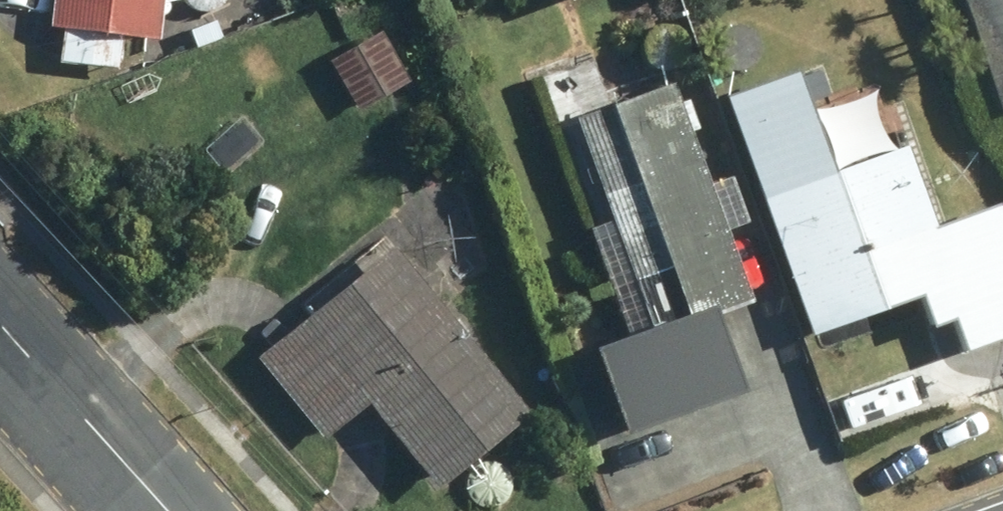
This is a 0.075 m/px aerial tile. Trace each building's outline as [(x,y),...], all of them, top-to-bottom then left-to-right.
[(45,27),(59,28),(55,63),(115,69),(119,34),(156,39),(160,0),(48,0),(45,27)] [(997,116),(1002,113),(1002,0),(958,0),(997,116)] [(200,23),(173,32),(179,51),(206,42),(200,23)] [(323,60),(354,113),(408,82),(378,29),(323,60)] [(677,81),(574,119),(651,329),(717,305),(721,315),(758,302),(677,81)] [(904,144),(757,196),(806,336),(919,296),(930,326),(952,318),(963,351),(984,344),(1002,337),(1002,232),(1002,228),(996,211),(936,233),(904,144)] [(388,246),(253,358),(321,439),(363,405),(433,490),(526,413),(388,246)] [(651,329),(598,348),(627,430),(747,388),(721,315),(717,305),(651,329)]
